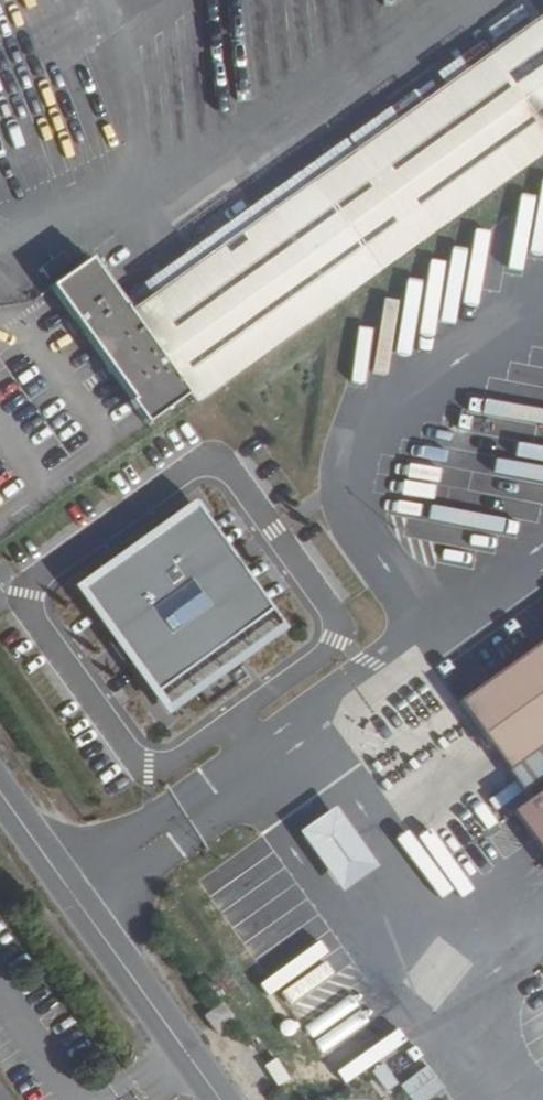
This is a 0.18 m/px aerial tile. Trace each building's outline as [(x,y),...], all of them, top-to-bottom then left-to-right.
[(542,132),(542,8),(485,50),(542,132)] [(151,294),(127,311),(88,257),(46,287),(129,402),(127,405),(142,426),(157,414),(181,396),(190,409),(542,152),(542,132),(485,50),(416,100),(151,294)] [(409,89),(142,283),(151,294),(416,100),(409,89)] [(181,396),(157,414),(166,426),(190,409),(181,396)] [(193,507),(84,590),(157,690),(266,608),(193,507)] [(461,698),(528,789),(542,778),(542,638),(461,698)] [(542,838),(542,791),(530,801),(526,794),(516,800),(520,807),(542,838)] [(336,805),(301,829),(343,888),(378,864),(336,805)] [(307,1063),(287,1079),(304,1099),(322,1099),(331,1093),(307,1063)]
